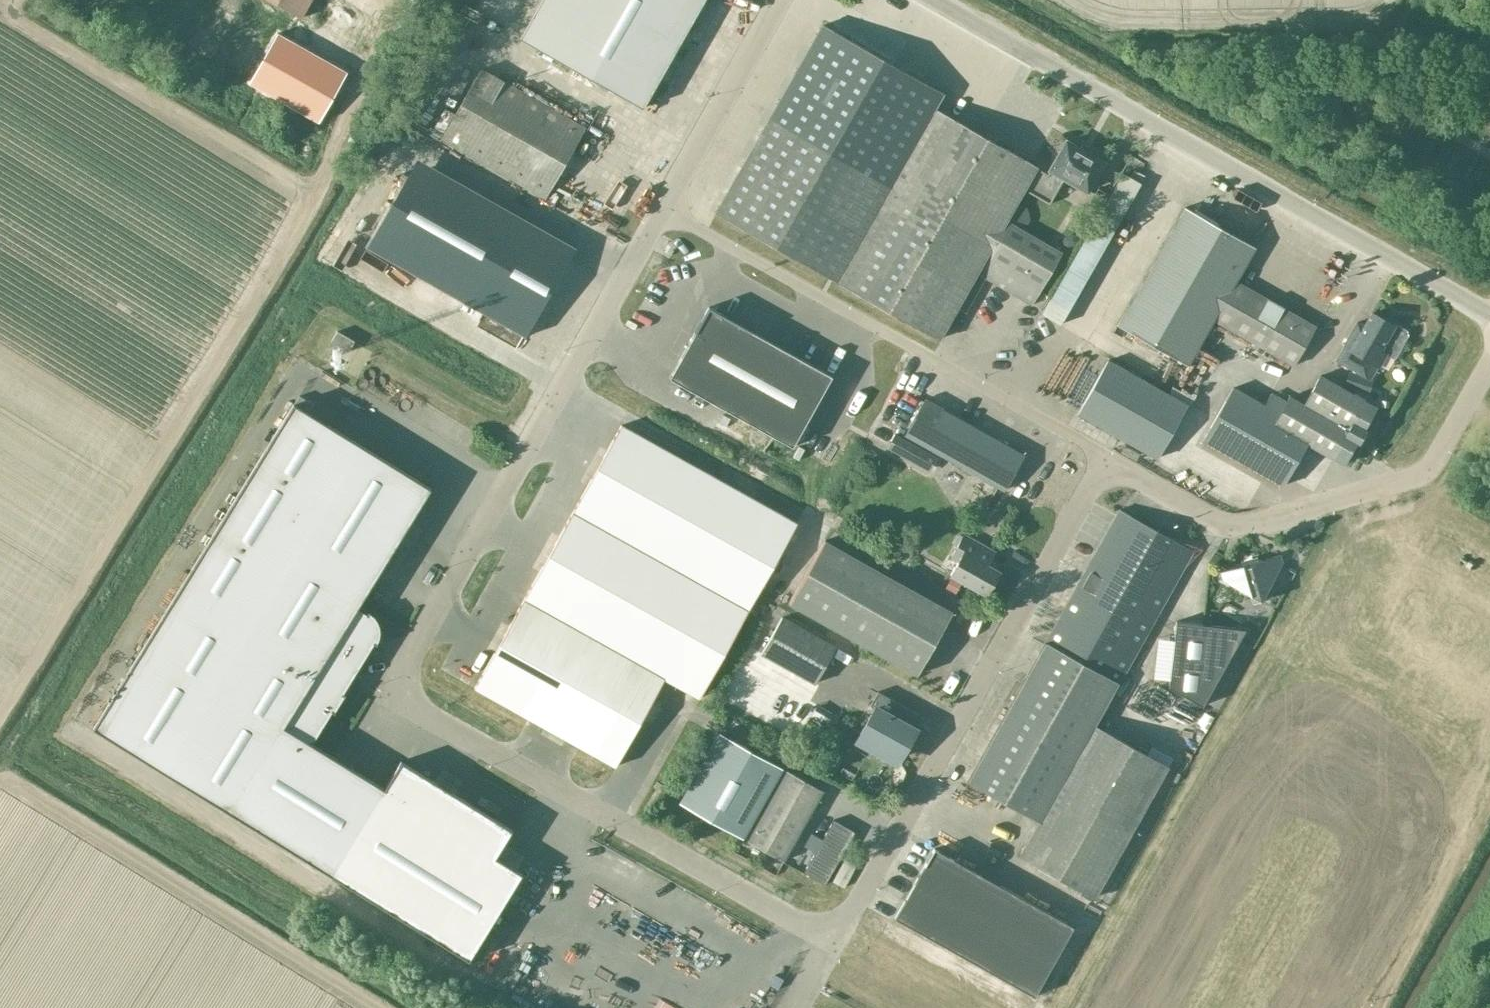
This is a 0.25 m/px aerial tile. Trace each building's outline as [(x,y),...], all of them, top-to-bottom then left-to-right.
[(301,17),(310,0),(270,0),(301,17)] [(703,0),(563,0),(536,48),(642,108),(703,0)] [(1015,156),(1016,155),(932,107),(941,92),(822,24),(714,212),(936,339),(974,272),(1031,304),(1060,253),(1004,220),(1022,189),(1048,204),(1062,180),(1087,194),(1106,161),(1064,138),(1045,171),(1047,172),(1046,174),(1015,156)] [(320,122),(348,74),(276,33),(249,82),(320,122)] [(545,199),(584,128),(480,69),(440,139),(545,199)] [(425,155),(380,239),(536,324),(582,240),(425,155)] [(1292,365),(1314,327),(1234,281),(1253,247),(1184,208),(1117,325),(1186,365),(1212,320),(1292,365)] [(694,332),(680,357),(713,376),(701,397),(792,447),(831,377),(750,331),(751,331),(708,307),(694,332)] [(1392,323),(1391,324),(1370,312),(1362,325),(1356,322),(1349,334),(1350,334),(1336,360),(1364,376),(1371,363),(1377,366),(1384,354),(1393,359),(1406,335),(1405,330),(1392,323)] [(354,342),(336,332),(330,342),(348,352),(354,342)] [(1106,361),(1077,413),(1155,458),(1185,406),(1106,361)] [(1376,408),(1364,401),(1319,376),(1302,405),(1288,397),(1285,402),(1270,394),(1263,406),(1231,388),(1201,440),(1281,486),(1305,443),(1343,465),(1376,408)] [(1023,455),(923,399),(903,435),(1003,491),(1023,455)] [(370,617),(367,615),(357,608),(430,488),(293,404),(92,728),(468,960),(521,874),(494,857),(511,830),(400,761),(383,788),(311,744),(374,641),(375,639),(376,636),(376,633),(376,631),(376,627),(375,623),(373,620),(370,617)] [(620,425),(572,512),(747,610),(796,523),(620,425)] [(894,433),(886,448),(929,472),(938,457),(894,433)] [(1117,683),(1192,550),(1119,509),(1044,643),(967,781),(1039,821),(1020,856),(1094,898),(1167,767),(1094,726),(1117,683)] [(747,610),(572,512),(523,600),(664,678),(698,698),(747,610)] [(999,572),(987,565),(994,552),(963,535),(950,557),(957,561),(949,575),(986,595),(999,572)] [(824,541),(788,604),(916,675),(951,612),(824,541)] [(1260,601),(1281,562),(1279,554),(1218,572),(1221,579),(1260,601)] [(382,596),(376,592),(372,599),(378,603),(382,596)] [(664,678),(523,600),(474,688),(614,767),(664,678)] [(835,647),(781,617),(761,654),(814,684),(835,647)] [(1240,636),(1234,628),(1175,621),(1167,687),(1201,706),(1240,636)] [(915,713),(877,692),(869,706),(873,709),(860,733),(876,742),(874,746),(897,759),(904,747),(906,748),(915,730),(908,726),(915,713)] [(710,746),(678,803),(782,861),(822,791),(786,771),(779,784),(710,746)] [(657,781),(653,788),(660,792),(664,785),(657,781)] [(810,834),(802,847),(814,854),(803,874),(824,886),(853,833),(832,821),(822,841),(810,834)] [(933,849),(894,919),(1027,993),(1066,923),(933,849)] [(846,857),(832,882),(844,889),(858,863),(846,857)]
